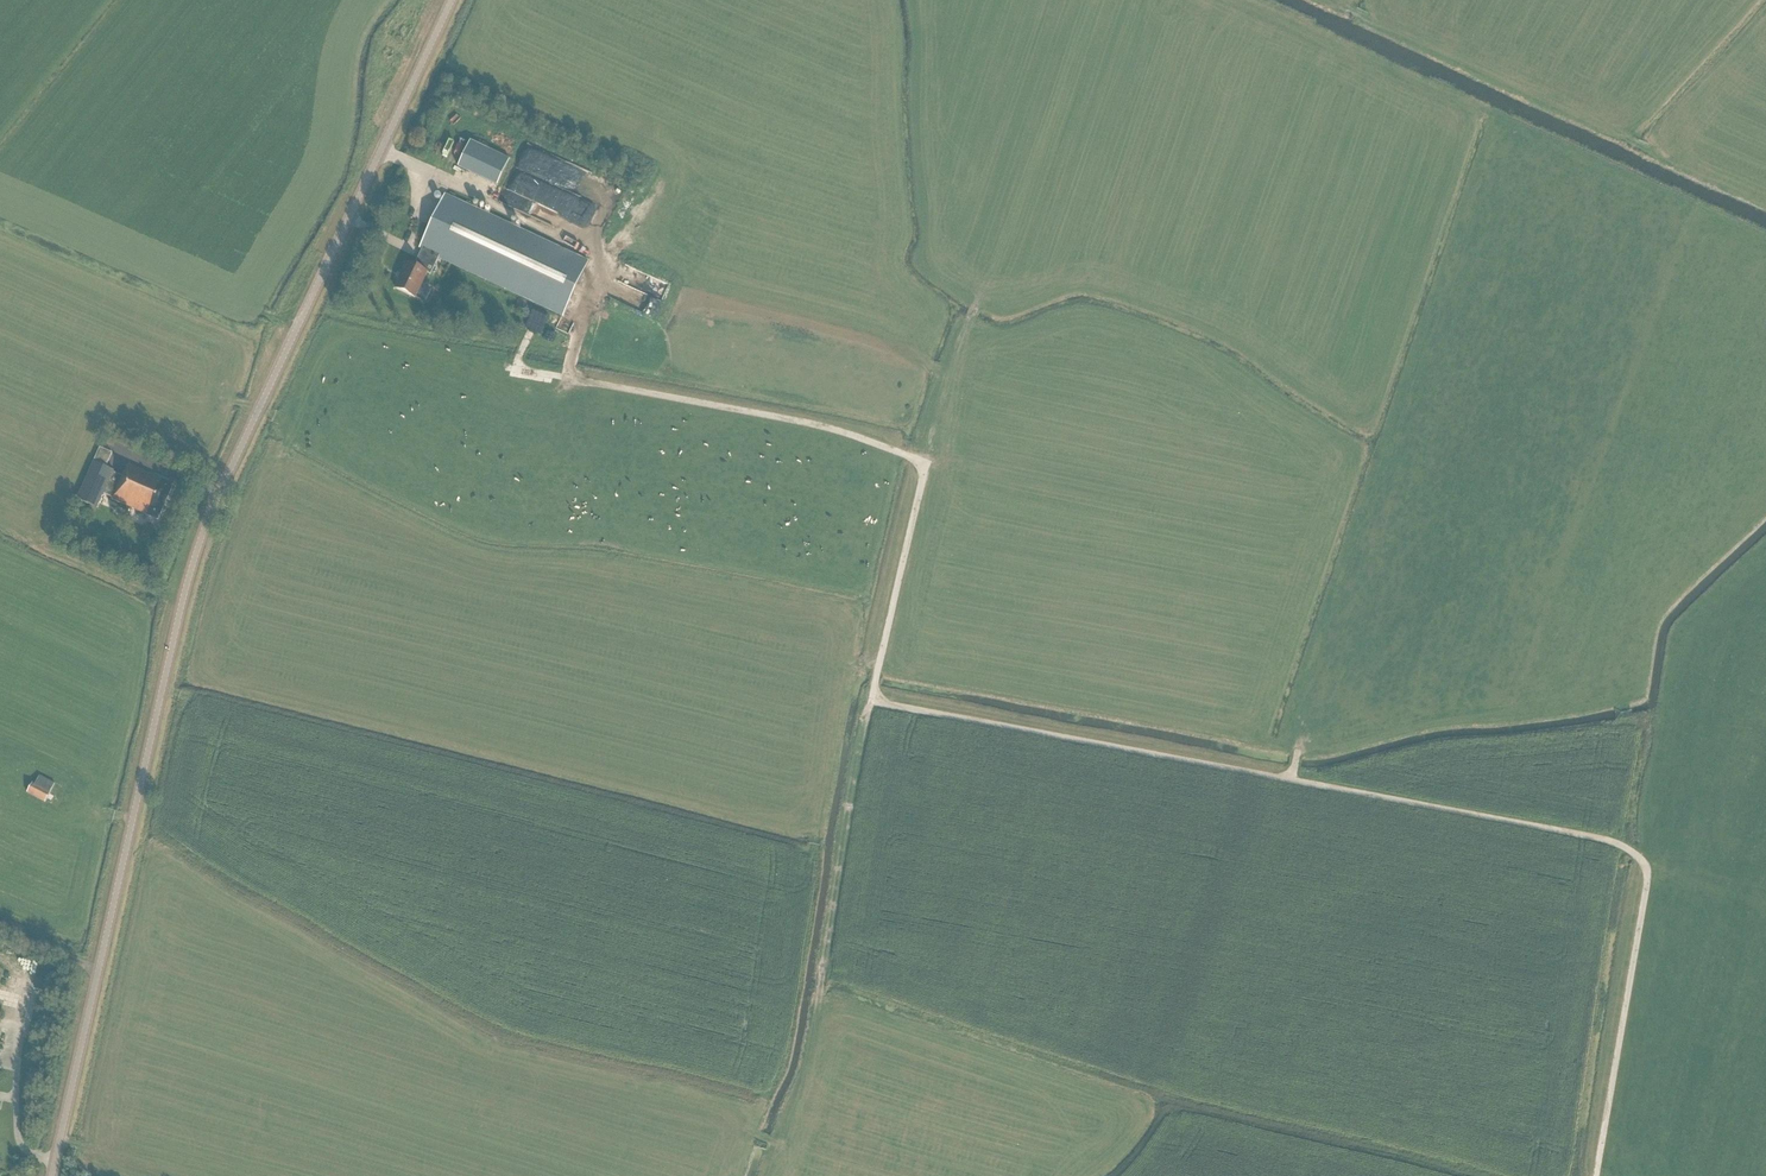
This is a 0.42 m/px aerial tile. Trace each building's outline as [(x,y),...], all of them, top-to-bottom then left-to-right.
[(510,160),(470,142),(458,168),(497,186),(510,160)] [(549,179),(559,157),(527,143),(518,165),(549,179)] [(431,275),(439,258),(562,316),(588,262),(445,195),(419,249),(421,250),(414,266),(407,263),(401,274),(403,274),(396,289),(415,298),(427,273),(431,275)] [(96,508),(103,493),(112,497),(111,499),(158,520),(174,485),(129,465),(124,475),(122,475),(122,476),(112,472),(113,470),(106,467),(112,453),(99,447),(76,499),(96,508)] [(35,784),(32,782),(27,793),(45,802),(54,783),(39,776),(35,784)] [(35,986),(45,988),(47,978),(37,976),(35,986)]
